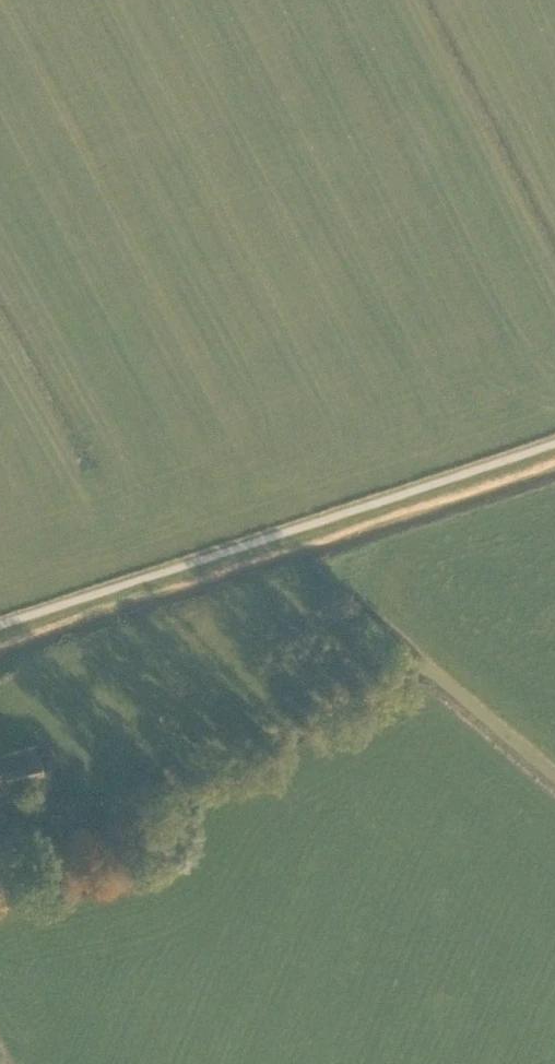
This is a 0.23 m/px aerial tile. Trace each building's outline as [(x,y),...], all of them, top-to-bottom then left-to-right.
[(0,737),(0,779),(9,777),(10,781),(46,771),(38,741),(4,751),(0,737)]
